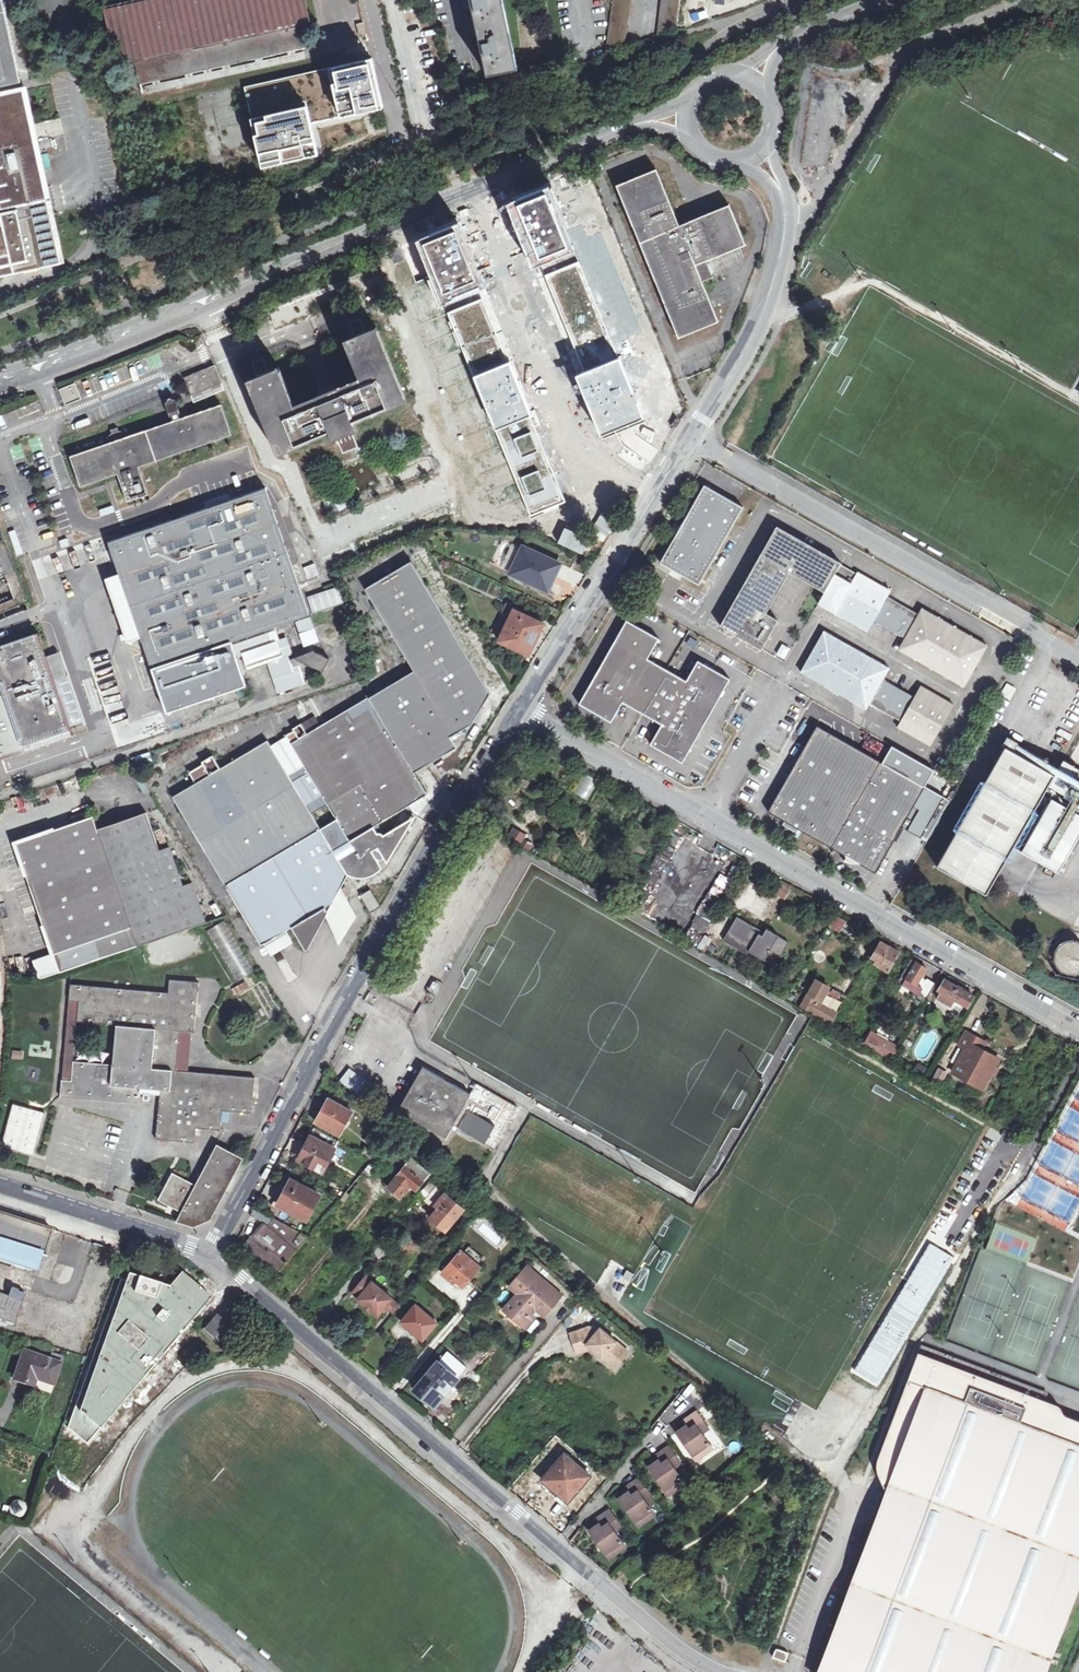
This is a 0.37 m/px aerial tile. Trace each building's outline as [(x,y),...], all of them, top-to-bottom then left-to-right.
[(22,82),(4,0),(0,0),(0,86),(22,82)] [(136,62),(305,25),(311,24),(306,0),(134,0),(104,7),(117,66),(136,62)] [(502,0),(467,0),(466,0),(469,11),(473,10),(475,19),(480,43),(476,44),(478,55),(483,54),(487,75),(517,70),(502,0)] [(611,20),(610,25),(606,56),(624,48),(629,12),(631,0),(613,0),(611,20)] [(657,34),(676,27),(679,0),(661,0),(657,34)] [(305,25),(136,62),(141,85),(309,48),(305,25)] [(372,58),(245,87),(262,167),(318,154),(311,124),(383,107),(372,58)] [(0,95),(0,272),(14,270),(14,273),(62,262),(51,214),(42,173),(31,125),(24,89),(0,95)] [(617,185),(675,330),(687,325),(689,331),(717,319),(713,309),(702,282),(702,280),(688,285),(657,208),(670,202),(656,169),(617,185)] [(575,374),(603,440),(647,422),(550,186),(507,204),(534,269),(541,266),(585,370),(575,374)] [(679,225),(670,202),(657,208),(688,285),(702,280),(695,265),(706,261),(745,245),(729,205),(709,213),(679,225)] [(417,242),(531,518),(566,503),(531,417),(535,415),(512,359),(507,361),(478,290),(486,287),(460,224),(417,242)] [(713,277),(706,261),(695,265),(702,280),(702,282),(713,277)] [(687,325),(675,330),(677,336),(689,331),(687,325)] [(279,366),(256,376),(287,452),(334,432),(337,439),(361,429),(358,422),(407,401),(376,326),(344,340),(362,382),(340,391),(338,386),(317,395),(318,400),(297,409),(279,366)] [(212,388),(220,384),(213,366),(204,369),(212,388)] [(204,369),(184,378),(192,396),(212,388),(204,369)] [(256,376),(247,380),(270,435),(272,441),(276,451),(278,455),(287,452),(256,376)] [(68,389),(63,390),(67,399),(71,401),(77,399),(77,395),(76,392),(79,391),(77,385),(75,386),(73,383),(67,386),(68,389)] [(212,388),(192,396),(194,403),(223,390),(220,384),(212,388)] [(182,418),(176,399),(172,398),(167,399),(165,403),(172,422),(182,418)] [(71,456),(81,487),(117,474),(128,502),(149,495),(143,477),(142,472),(140,466),(232,434),(222,405),(182,418),(172,422),(122,439),(116,441),(71,456)] [(114,439),(116,441),(122,439),(121,436),(123,434),(122,431),(120,431),(118,428),(112,430),(112,433),(110,435),(111,438),(114,439)] [(351,464),(344,467),(349,479),(356,476),(351,464)] [(104,485),(97,488),(106,511),(113,508),(104,485)] [(699,585),(743,507),(704,485),(660,563),(699,585)] [(172,521),(109,542),(117,566),(120,574),(141,637),(146,650),(167,712),(237,688),(246,685),(231,641),(309,614),(303,597),(299,585),(266,488),(228,501),(179,518),(172,521)] [(778,526),(729,611),(721,626),(761,649),(778,620),(768,615),(791,573),(825,592),(819,603),(819,604),(821,601),(836,610),(835,613),(868,631),(874,620),(905,638),(899,649),(964,686),(974,669),(987,645),(922,607),(919,613),(887,595),(890,589),(859,571),(858,574),(842,564),(843,563),(778,526)] [(511,574),(523,547),(503,538),(491,565),(511,574)] [(559,563),(523,547),(511,574),(547,590),(559,563)] [(295,730),(286,735),(287,736),(271,746),(268,740),(221,768),(213,755),(202,762),(203,764),(189,772),(196,783),(173,797),(225,883),(262,945),(265,943),(286,930),(292,927),(308,953),(328,914),(329,912),(326,907),(333,902),(340,889),(348,874),(350,875),(357,877),(361,877),(365,877),(368,877),(370,876),(372,875),(384,868),(377,856),(373,850),(378,847),(382,853),(388,863),(415,815),(385,833),(383,831),(381,831),(378,831),(379,828),(378,826),(379,824),(427,794),(414,774),(408,763),(424,753),(431,764),(458,748),(451,736),(473,724),(491,694),(412,562),(366,588),(415,671),(321,725),(308,733),(302,723),(294,728),(295,730)] [(306,578),(318,574),(314,562),(302,567),(306,578)] [(141,637),(120,574),(106,579),(128,641),(141,637)] [(317,595),(322,610),(345,603),(339,587),(317,595)] [(322,610),(317,595),(309,597),(314,613),(322,610)] [(821,601),(819,604),(834,613),(835,613),(836,610),(821,601)] [(544,624),(515,610),(499,642),(529,655),(544,624)] [(319,641),(311,617),(296,622),(304,646),(319,641)] [(659,638),(627,620),(579,704),(611,723),(623,702),(662,724),(650,744),(682,763),(730,679),(698,660),(686,680),(648,658),(659,638)] [(824,631),(801,671),(866,708),(870,702),(900,720),(897,725),(931,744),(944,721),(954,704),(921,686),(914,697),(883,679),(890,668),(824,631)] [(37,633),(0,646),(0,760),(25,752),(23,746),(71,730),(68,724),(46,658),(37,633)] [(269,634),(234,646),(238,657),(243,656),(248,669),(272,661),(274,667),(270,668),(279,693),(307,683),(314,668),(322,672),(330,659),(314,651),(291,659),(289,656),(294,654),(288,637),(272,643),(269,634)] [(790,648),(784,645),(779,654),(785,658),(790,648)] [(81,719),(58,654),(46,658),(68,724),(81,719)] [(1010,700),(1016,688),(1006,682),(999,694),(1010,700)] [(246,685),(237,688),(240,697),(249,694),(246,685)] [(315,716),(302,723),(308,733),(321,725),(315,716)] [(768,811),(831,847),(879,762),(817,725),(768,811)] [(937,866),(986,894),(989,888),(1044,792),(1053,797),(1034,832),(1022,853),(1059,874),(1071,854),(1078,839),(1078,802),(1049,784),(1052,778),(1072,789),(1078,777),(1078,767),(1064,758),(1054,774),(1044,769),(1021,755),(1013,751),(1018,743),(1007,736),(1002,745),(1005,746),(946,851),(937,866)] [(934,770),(893,746),(882,763),(924,788),(934,770)] [(1027,746),(1021,755),(1044,769),(1050,759),(1027,746)] [(408,763),(414,774),(431,764),(424,753),(408,763)] [(879,762),(831,847),(874,873),(901,826),(914,804),(924,788),(882,763),(879,762)] [(950,801),(943,797),(921,835),(927,839),(950,801)] [(94,816),(92,816),(136,946),(208,922),(193,882),(184,885),(170,847),(160,849),(147,812),(98,829),(94,816)] [(136,946),(92,816),(15,843),(53,953),(60,973),(136,946)] [(527,833),(514,825),(508,836),(520,844),(527,833)] [(373,850),(377,856),(382,853),(378,847),(373,850)] [(789,890),(779,884),(778,887),(775,892),(785,897),(789,890)] [(328,914),(338,936),(357,914),(340,889),(333,902),(326,907),(329,912),(328,914)] [(381,906),(371,889),(360,896),(371,913),(381,907),(381,906)] [(752,928),(754,925),(738,915),(724,939),(747,953),(748,951),(764,960),(767,956),(778,962),(789,942),(763,927),(762,929),(760,932),(752,928)] [(225,920),(206,931),(237,980),(254,969),(225,920)] [(286,930),(265,943),(270,953),(292,940),(286,930)] [(702,933),(695,948),(704,951),(711,937),(702,933)] [(1078,970),(1078,936),(1078,934),(1048,948),(1061,978),(1078,970)] [(899,952),(880,941),(871,956),(877,959),(875,964),(885,969),(889,971),(899,952)] [(34,961),(40,978),(44,978),(60,973),(53,953),(34,961)] [(767,956),(764,960),(775,967),(778,962),(767,956)] [(911,959),(907,967),(898,981),(914,990),(922,976),(922,975),(927,968),(911,959)] [(922,975),(922,976),(914,990),(919,993),(927,978),(922,975)] [(928,998),(936,983),(927,978),(919,993),(928,998)] [(945,980),(938,991),(966,1008),(974,996),(945,980)] [(71,984),(70,1000),(80,1001),(78,1021),(117,1025),(156,1029),(153,1068),(172,1070),(177,1070),(180,1031),(195,1032),(199,982),(171,981),(169,993),(71,984)] [(245,982),(233,988),(237,994),(249,987),(245,982)] [(834,1007),(841,992),(831,988),(824,1002),(834,1007)] [(815,1000),(816,998),(809,994),(802,1006),(831,1022),(835,1015),(828,1011),(825,1006),(815,1000)] [(80,1001),(70,1000),(66,1037),(63,1079),(73,1080),(74,1061),(78,1021),(80,1001)] [(112,1085),(141,1087),(161,1090),(171,1090),(172,1070),(153,1068),(156,1029),(117,1025),(114,1064),(112,1085)] [(870,1030),(863,1043),(893,1060),(907,1036),(895,1030),(889,1041),(870,1030)] [(982,1089),(991,1072),(995,1066),(999,1058),(984,1049),(974,1044),(978,1035),(969,1030),(960,1046),(965,1048),(953,1072),(982,1089)] [(989,1041),(978,1035),(974,1044),(984,1049),(989,1041)] [(11,1058),(23,1058),(23,1050),(11,1050),(11,1058)] [(73,1080),(63,1079),(62,1096),(140,1103),(141,1087),(112,1085),(114,1064),(74,1061),(73,1080)] [(423,1066),(398,1110),(446,1138),(454,1124),(471,1094),(471,1093),(449,1081),(423,1066)] [(995,1066),(991,1072),(998,1076),(1001,1069),(995,1066)] [(337,1080),(353,1093),(364,1081),(348,1067),(337,1080)] [(942,1081),(947,1072),(937,1067),(932,1076),(942,1081)] [(255,1077),(177,1070),(172,1070),(171,1090),(161,1090),(157,1139),(195,1142),(197,1128),(221,1130),(223,1110),(252,1113),(255,1077)] [(495,1148),(518,1107),(482,1086),(476,1083),(471,1093),(471,1094),(454,1124),(495,1148)] [(47,1104),(17,1096),(16,1096),(16,1097),(14,1105),(27,1108),(44,1114),(47,1104)] [(329,1099),(316,1122),(341,1135),(353,1112),(329,1099)] [(5,1135),(19,1139),(36,1144),(44,1114),(27,1108),(14,1105),(12,1111),(6,1133),(5,1135)] [(315,1129),(299,1160),(324,1173),(339,1141),(315,1129)] [(194,1227),(207,1221),(211,1219),(225,1193),(234,1176),(244,1158),(217,1144),(196,1185),(181,1212),(177,1221),(194,1227)] [(432,1172),(413,1156),(387,1185),(402,1197),(412,1185),(417,1189),(432,1172)] [(181,1212),(196,1185),(174,1173),(159,1199),(181,1212)] [(278,1204),(295,1213),(309,1220),(321,1195),(308,1189),(291,1180),(278,1204)] [(466,1209),(432,1180),(419,1194),(434,1207),(436,1205),(438,1207),(429,1217),(447,1232),(466,1209)] [(255,1208),(252,1213),(269,1223),(267,1225),(263,1222),(256,1230),(244,1244),(245,1252),(274,1277),(309,1236),(274,1217),(274,1218),(255,1208)] [(0,1213),(0,1261),(32,1271),(38,1253),(45,1255),(53,1230),(25,1221),(0,1213)] [(311,1255),(318,1239),(310,1236),(303,1252),(311,1255)] [(931,1237),(900,1290),(907,1294),(904,1300),(897,1296),(877,1329),(871,1338),(841,1390),(861,1402),(877,1375),(862,1366),(869,1355),(886,1365),(920,1309),(907,1301),(910,1296),(925,1305),(956,1251),(931,1237)] [(126,1254),(133,1256),(137,1243),(136,1243),(130,1241),(126,1254)] [(483,1266),(464,1248),(442,1273),(455,1284),(457,1281),(465,1287),(483,1266)] [(564,1293),(528,1264),(510,1286),(517,1293),(503,1309),(524,1326),(537,1310),(544,1316),(564,1293)] [(211,1298),(181,1271),(168,1285),(130,1273),(80,1412),(75,1406),(67,1427),(87,1443),(99,1428),(211,1298)] [(385,1307),(392,1299),(373,1282),(374,1281),(367,1276),(353,1292),(359,1298),(359,1299),(378,1315),(385,1307)] [(7,1289),(5,1294),(0,1293),(0,1321),(12,1325),(22,1294),(7,1289)] [(401,1306),(392,1299),(385,1307),(393,1314),(401,1306)] [(440,1322),(416,1302),(400,1320),(411,1330),(414,1327),(426,1338),(440,1322)] [(217,1316),(206,1329),(224,1345),(235,1332),(232,1330),(217,1316)] [(866,1336),(871,1338),(877,1329),(872,1326),(866,1336)] [(571,1334),(576,1348),(587,1344),(591,1348),(615,1367),(628,1352),(616,1341),(600,1328),(597,1332),(596,1334),(588,1327),(571,1334)] [(587,1344),(576,1348),(577,1354),(591,1348),(587,1344)] [(469,1366),(448,1348),(438,1361),(414,1389),(431,1403),(431,1402),(435,1406),(442,1397),(469,1366)] [(62,1363),(25,1351),(16,1378),(35,1384),(37,1378),(56,1384),(62,1363)] [(819,1671),(1043,1671),(1078,1577),(1078,1421),(1028,1403),(1031,1394),(918,1352),(878,1460),(877,1468),(880,1478),(884,1486),(885,1491),(885,1497),(883,1505),(819,1671)] [(678,1432),(693,1454),(700,1449),(703,1454),(712,1447),(702,1432),(710,1426),(699,1410),(684,1421),(687,1426),(678,1432)] [(650,1467),(665,1489),(673,1484),(676,1489),(687,1482),(676,1466),(683,1462),(671,1446),(658,1455),(661,1460),(650,1467)] [(700,1449),(693,1454),(697,1458),(703,1454),(700,1449)] [(592,1474),(566,1452),(547,1473),(542,1479),(553,1489),(551,1491),(565,1504),(571,1497),(592,1474)] [(619,1499),(634,1521),(642,1515),(646,1521),(656,1514),(646,1498),(653,1493),(641,1477),(627,1488),(629,1492),(619,1499)] [(673,1484),(665,1489),(669,1494),(676,1489),(673,1484)] [(589,1531),(605,1553),(613,1547),(617,1553),(627,1546),(617,1530),(623,1526),(612,1509),(598,1519),(601,1522),(589,1531)] [(642,1515),(634,1521),(638,1526),(646,1521),(642,1515)] [(613,1547),(605,1553),(609,1559),(617,1553),(613,1547)] [(788,1653),(776,1648),(773,1656),(785,1661),(788,1653)]
